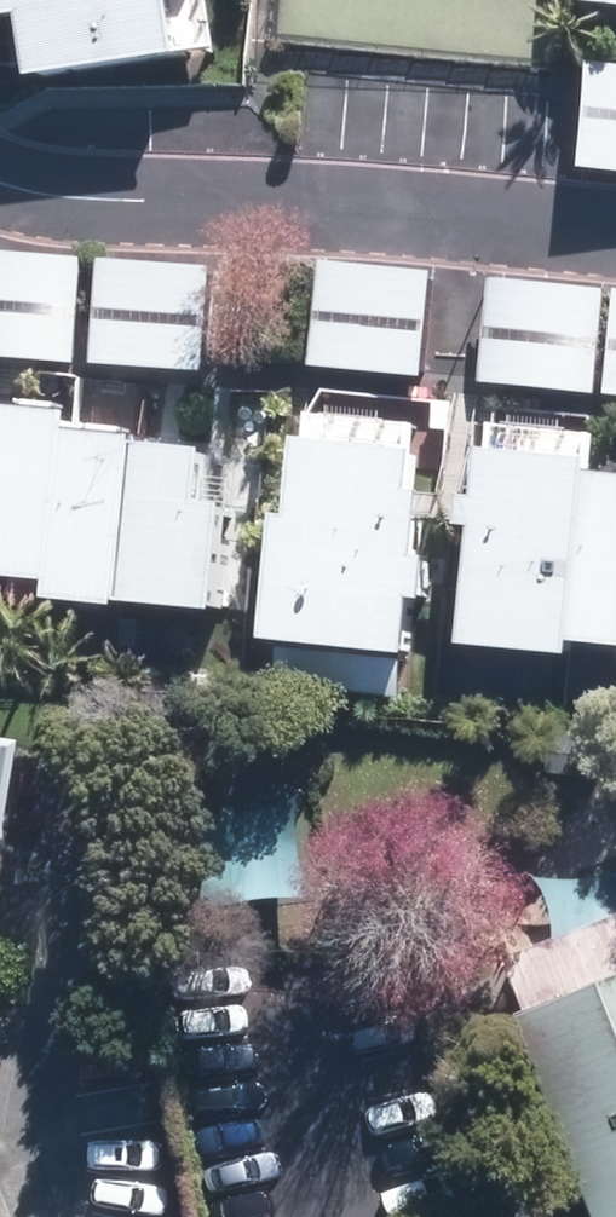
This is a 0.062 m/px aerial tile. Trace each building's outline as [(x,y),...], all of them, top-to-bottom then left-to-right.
[(45,28),(74,24),(82,83),(223,65),(215,0),(41,0),(45,28)] [(595,7),(615,9),(615,0),(596,0),(595,7)] [(605,66),(596,169),(615,171),(615,67),(605,66)] [(0,250),(0,358),(86,363),(93,256),(0,250)] [(226,267),(112,260),(106,365),(220,372),(226,267)] [(445,269),(324,262),(317,369),(439,376),(445,269)] [(612,284),(498,276),(490,387),(604,395),(612,284)] [(72,583),(70,605),(145,610),(236,617),(246,486),(224,485),(227,444),(158,439),(83,433),(84,419),(0,413),(0,578),(72,583)] [(501,423),(480,648),(592,658),(593,646),(615,648),(615,474),(606,473),(610,433),(501,423)] [(416,673),(425,442),(309,438),(304,544),(283,543),(278,668),(416,673)] [(0,753),(0,914),(25,757),(0,753)] [(532,1026),(609,1216),(615,1216),(615,992),(532,1026)]
